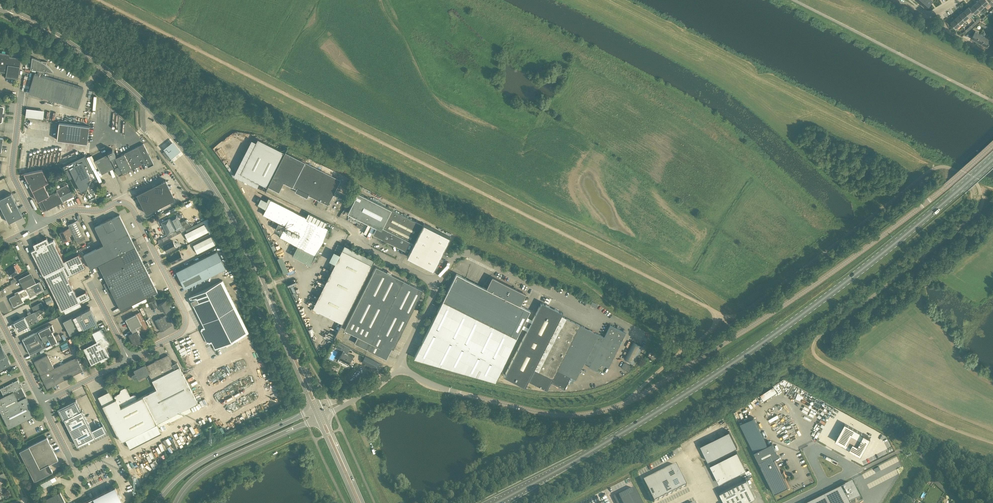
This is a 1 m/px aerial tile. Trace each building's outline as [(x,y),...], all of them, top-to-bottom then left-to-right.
[(933,1),(932,0),(925,0),(921,4),(926,9),(933,1)] [(979,0),(975,4),(980,10),(984,6),(979,0)] [(980,10),(975,4),(970,8),(974,13),(975,14),(980,10)] [(974,13),(970,8),(969,6),(964,10),(969,17),(974,13)] [(969,17),(964,10),(959,14),(965,21),(969,17)] [(959,14),(955,18),(960,25),(965,21),(959,14)] [(960,25),(955,18),(950,22),(956,29),(960,25)] [(975,31),(972,30),(969,34),(972,36),(971,38),(976,41),(980,34),(975,31)] [(980,34),(976,41),(982,44),(986,37),(980,34)] [(986,37),(982,44),(987,47),(991,40),(986,37)] [(6,76),(18,78),(21,58),(9,56),(10,54),(0,52),(0,72),(1,72),(1,71),(4,71),(3,72),(6,72),(6,76)] [(46,70),(47,61),(32,59),(31,68),(46,70)] [(77,107),(83,88),(35,73),(29,92),(77,107)] [(44,118),(45,109),(27,107),(26,115),(44,118)] [(89,125),(59,122),(57,140),(87,144),(89,125)] [(285,152),(284,154),(258,140),(240,175),(267,189),(268,186),(276,191),(281,181),(328,205),(341,180),(285,152)] [(165,150),(167,153),(171,158),(173,160),(182,152),(174,143),(165,150)] [(108,153),(95,160),(102,174),(115,167),(119,174),(123,173),(123,172),(131,168),(132,169),(146,162),(148,167),(154,164),(149,154),(144,144),(138,146),(124,153),(115,158),(111,149),(107,151),(108,153)] [(90,186),(87,181),(92,179),(83,161),(69,167),(81,191),(86,188),(88,193),(86,194),(90,200),(96,197),(94,192),(98,191),(94,184),(90,186)] [(146,214),(175,199),(166,180),(136,194),(137,195),(137,194),(146,213),(146,214)] [(57,191),(49,195),(44,184),(32,190),(43,212),(74,196),(67,184),(57,189),(57,191)] [(418,223),(414,220),(358,192),(348,213),(376,227),(373,233),(404,249),(407,242),(413,245),(407,256),(412,258),(428,226),(423,223),(423,225),(418,223)] [(22,216),(11,193),(0,199),(0,206),(9,223),(22,216)] [(287,207),(287,208),(271,199),(263,214),(278,222),(275,229),(282,232),(279,236),(284,238),(283,240),(286,241),(287,240),(297,245),(315,255),(319,247),(321,247),(322,244),(321,243),(329,228),(287,207)] [(186,213),(192,223),(199,219),(193,209),(186,213)] [(111,218),(107,220),(116,239),(128,233),(119,215),(111,219),(111,218)] [(182,226),(176,215),(170,218),(176,229),(182,226)] [(174,230),(169,219),(161,222),(167,234),(174,230)] [(116,239),(107,220),(103,222),(103,223),(95,227),(104,245),(110,242),(116,239)] [(75,240),(84,235),(77,221),(68,225),(75,240)] [(188,241),(208,231),(204,224),(184,234),(188,241)] [(151,228),(156,238),(163,235),(158,225),(151,228)] [(428,226),(412,258),(433,270),(450,236),(428,226)] [(60,232),(62,237),(59,238),(61,242),(70,238),(69,235),(72,234),(69,228),(60,232)] [(128,233),(116,239),(110,242),(117,256),(139,245),(139,244),(136,240),(133,242),(128,233)] [(197,253),(215,244),(211,236),(193,245),(197,253)] [(64,261),(53,240),(49,242),(47,237),(33,244),(36,249),(31,251),(44,276),(45,276),(62,311),(89,297),(86,291),(77,295),(67,276),(71,274),(64,261)] [(163,246),(163,247),(164,249),(165,249),(166,252),(176,247),(172,241),(163,246)] [(110,242),(104,245),(83,255),(90,269),(95,266),(117,256),(110,242)] [(141,249),(139,245),(117,256),(122,267),(141,258),(137,251),(141,249)] [(310,264),(315,255),(297,245),(292,255),(310,264)] [(342,322),(372,264),(342,249),(312,307),(342,322)] [(217,251),(204,258),(176,271),(179,278),(181,283),(182,282),(185,289),(226,269),(217,251)] [(183,258),(179,252),(169,257),(172,264),(183,258)] [(79,254),(64,261),(71,274),(85,267),(79,254)] [(283,255),(278,257),(284,272),(289,270),(283,255)] [(122,267),(117,256),(95,266),(97,271),(101,269),(104,276),(122,267)] [(141,258),(122,267),(128,278),(150,267),(147,262),(144,264),(141,258)] [(12,277),(19,273),(14,266),(7,270),(12,277)] [(122,267),(104,276),(107,282),(103,284),(106,289),(128,278),(122,267)] [(150,267),(128,278),(133,289),(139,300),(157,291),(148,273),(152,272),(150,267)] [(423,290),(403,280),(376,267),(344,330),(357,336),(354,343),(379,355),(381,351),(379,350),(382,343),(393,348),(423,290)] [(18,277),(20,282),(24,289),(18,292),(19,293),(9,298),(13,306),(14,307),(24,302),(23,300),(29,297),(30,299),(36,296),(37,295),(36,294),(44,290),(40,281),(36,283),(30,271),(18,277)] [(487,288),(456,273),(414,357),(495,380),(523,324),(525,319),(530,310),(520,304),(525,294),(517,290),(517,289),(515,288),(514,289),(492,277),(487,288)] [(133,289),(128,278),(106,289),(108,293),(112,292),(115,298),(133,289)] [(215,349),(249,333),(223,280),(189,297),(204,327),(202,328),(201,331),(207,343),(209,344),(212,342),(215,349)] [(133,289),(115,298),(120,309),(139,300),(133,289)] [(151,308),(157,305),(158,305),(155,299),(148,303),(151,308)] [(166,301),(158,305),(157,305),(161,311),(163,310),(165,312),(170,309),(166,301)] [(31,307),(34,311),(15,321),(16,325),(15,326),(16,327),(18,327),(19,330),(39,320),(37,316),(39,314),(37,310),(43,307),(41,302),(31,307)] [(608,367),(626,333),(610,325),(604,337),(582,325),(561,315),(563,312),(541,302),(531,322),(525,319),(523,324),(528,327),(504,376),(525,387),(528,381),(547,390),(551,382),(564,389),(570,376),(575,379),(584,362),(590,365),(589,367),(596,371),(600,363),(608,367)] [(64,322),(71,336),(98,323),(92,309),(64,322)] [(125,319),(131,330),(136,328),(142,325),(143,324),(146,331),(148,330),(149,330),(148,328),(143,319),(140,312),(136,314),(125,319)] [(167,314),(162,317),(155,320),(161,331),(172,325),(167,314)] [(50,326),(39,331),(23,339),(30,355),(58,342),(57,341),(61,339),(59,335),(55,337),(53,332),(55,330),(53,325),(50,326)] [(92,334),(96,342),(83,349),(91,365),(105,359),(110,357),(105,348),(112,345),(103,328),(92,334)] [(129,335),(131,340),(134,345),(138,343),(139,342),(142,341),(140,336),(137,331),(136,328),(131,330),(133,333),(129,335)] [(633,341),(624,359),(634,364),(643,346),(633,341)] [(353,356),(348,353),(350,348),(338,342),(335,347),(341,350),(339,353),(341,354),(338,360),(348,365),(353,356)] [(10,364),(6,355),(1,347),(0,344),(0,370),(10,364)] [(47,389),(83,371),(76,358),(54,369),(47,355),(34,362),(47,389)] [(134,370),(135,373),(134,374),(133,374),(132,376),(132,377),(133,378),(135,379),(136,378),(137,378),(138,378),(145,374),(146,375),(149,373),(157,389),(143,396),(157,423),(198,403),(179,367),(175,369),(168,356),(167,356),(146,367),(145,365),(144,365),(134,370)] [(624,361),(622,367),(630,371),(632,365),(624,361)] [(353,366),(354,368),(346,370),(348,375),(362,370),(360,364),(353,366)] [(35,415),(21,385),(20,383),(18,380),(0,388),(4,396),(0,398),(0,411),(9,428),(35,415)] [(157,423),(143,396),(137,399),(135,397),(134,396),(130,398),(126,389),(125,389),(121,390),(121,392),(123,395),(121,395),(120,395),(119,394),(116,396),(116,397),(116,399),(103,406),(121,442),(126,439),(130,449),(162,433),(157,423)] [(92,429),(82,410),(81,410),(76,399),(61,407),(61,408),(60,411),(59,412),(63,420),(64,419),(70,432),(77,446),(105,432),(106,431),(102,424),(92,429)] [(864,433),(845,423),(835,440),(835,441),(861,455),(870,437),(864,433)] [(737,447),(729,431),(700,445),(708,461),(737,447)] [(47,437),(29,446),(20,451),(34,481),(53,472),(49,464),(58,460),(47,437)] [(779,456),(772,442),(754,451),(774,493),(788,486),(784,477),(786,476),(784,471),(781,472),(775,459),(774,459),(774,458),(779,456)] [(737,451),(710,465),(719,483),(746,469),(737,451)] [(643,481),(654,502),(686,486),(676,465),(643,481)] [(746,479),(720,493),(725,502),(747,502),(756,497),(746,479)] [(824,500),(826,502),(854,502),(861,500),(855,488),(854,489),(852,484),(845,488),(842,489),(843,490),(824,500)] [(116,488),(93,500),(92,499),(84,502),(124,502),(116,488)] [(613,496),(617,502),(642,502),(634,488),(627,492),(626,490),(613,496)] [(60,492),(45,500),(46,502),(66,502),(60,492)]
